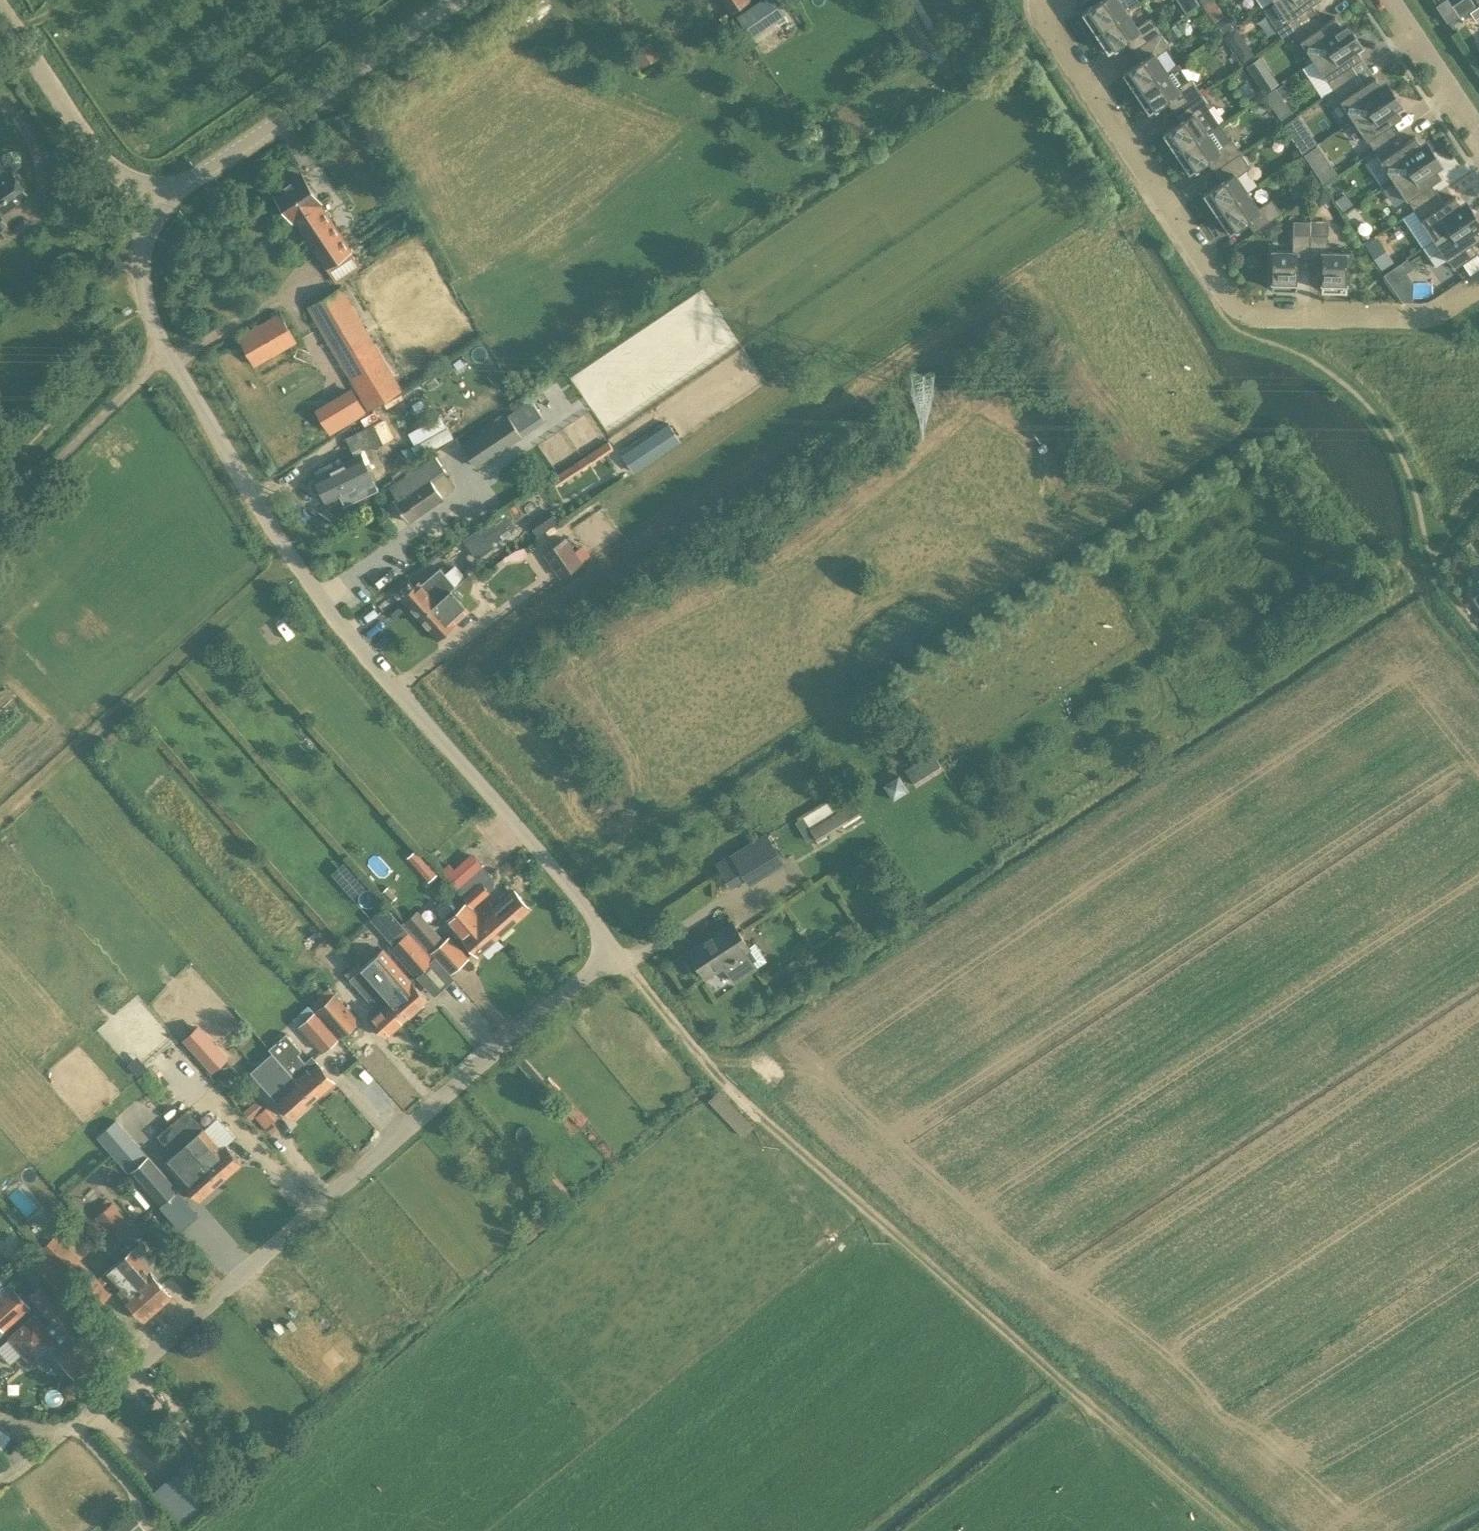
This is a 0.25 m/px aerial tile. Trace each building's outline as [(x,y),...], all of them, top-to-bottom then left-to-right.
[(729,13),(749,0),(721,0),(729,13)] [(738,15),(752,36),(784,14),(774,0),(760,0),(738,15)] [(1089,35),(1127,10),(1120,0),(1099,0),(1082,12),(1084,14),(1081,16),(1082,21),(1084,25),(1085,29),(1088,33),(1089,35)] [(1262,7),(1281,37),(1294,29),(1317,13),(1311,3),(1315,0),(1272,0),(1262,7)] [(1453,5),(1459,14),(1462,13),(1468,8),(1474,5),(1471,0),(1460,0),(1453,5)] [(1478,16),(1478,5),(1470,11),(1475,19),(1478,16)] [(1137,26),(1127,10),(1089,35),(1090,37),(1093,41),(1096,44),(1100,47),(1103,50),(1106,48),(1108,51),(1129,37),(1136,47),(1160,31),(1151,17),(1137,26)] [(1317,13),(1294,29),(1301,39),(1314,59),(1348,36),(1335,16),(1324,23),(1317,13)] [(1223,16),(1216,21),(1223,32),(1231,27),(1223,16)] [(1240,26),(1228,33),(1243,59),(1255,53),(1240,26)] [(1170,46),(1160,31),(1136,47),(1143,58),(1122,72),(1124,75),(1121,77),(1122,81),(1124,86),(1126,90),(1128,94),(1129,96),(1167,70),(1156,55),(1170,46)] [(1348,36),(1314,59),(1327,79),(1334,89),(1357,73),(1351,63),(1362,56),(1348,36)] [(648,41),(632,53),(641,67),(658,55),(648,41)] [(951,55),(936,65),(941,72),(956,63),(951,55)] [(1277,82),(1260,57),(1247,66),(1263,91),(1277,82)] [(1179,63),(1167,70),(1129,96),(1132,99),(1135,103),(1137,105),(1140,108),(1144,110),(1147,108),(1149,111),(1170,97),(1177,108),(1201,92),(1191,77),(1189,78),(1179,63)] [(1357,73),(1334,89),(1340,99),(1353,119),(1388,96),(1375,76),(1364,83),(1357,73)] [(1210,106),(1201,92),(1177,108),(1184,118),(1163,132),(1165,135),(1162,137),(1162,139),(1163,142),(1164,146),(1166,150),(1168,154),(1170,156),(1220,122),(1209,107),(1210,106)] [(1388,96),(1353,119),(1367,139),(1374,149),(1397,133),(1391,123),(1402,116),(1388,96)] [(1260,99),(1250,105),(1255,111),(1261,112),(1267,108),(1260,99)] [(1285,102),(1275,109),(1281,118),(1291,111),(1285,102)] [(1284,125),(1293,139),(1308,129),(1298,115),(1284,125)] [(1230,138),(1220,122),(1170,156),(1172,160),(1174,162),(1177,165),(1180,168),(1184,171),(1187,169),(1189,172),(1210,158),(1217,168),(1241,152),(1231,138),(1230,138)] [(1397,133),(1374,149),(1380,159),(1393,179),(1428,155),(1415,136),(1404,143),(1397,133)] [(1304,154),(1312,166),(1326,157),(1318,145),(1304,154)] [(1251,166),(1241,152),(1217,168),(1224,178),(1203,193),(1205,195),(1202,197),(1203,202),(1204,204),(1206,208),(1208,212),(1210,216),(1248,191),(1237,175),(1251,166)] [(1428,155),(1393,179),(1407,199),(1414,209),(1437,193),(1431,183),(1442,175),(1428,155)] [(27,194),(9,167),(0,174),(0,212),(27,194)] [(360,266),(351,251),(352,250),(320,201),(320,200),(302,173),(276,191),(294,218),(337,281),(360,266)] [(1314,173),(1303,179),(1308,189),(1319,183),(1314,173)] [(1323,187),(1312,194),(1319,204),(1330,197),(1323,187)] [(1248,191),(1210,216),(1213,220),(1214,222),(1217,225),(1221,228),(1225,231),(1227,229),(1229,232),(1250,218),(1257,229),(1282,213),(1272,198),(1258,207),(1248,191)] [(1437,193),(1414,209),(1420,219),(1434,239),(1468,215),(1455,195),(1444,203),(1437,193)] [(1343,194),(1335,201),(1343,210),(1351,203),(1343,194)] [(1434,239),(1447,258),(1454,268),(1477,253),(1471,243),(1478,237),(1478,231),(1468,215),(1434,239)] [(1310,227),(1310,233),(1328,234),(1329,220),(1310,219),(1310,220),(1310,227)] [(1293,227),(1293,235),(1310,235),(1310,233),(1310,227),(1310,220),(1293,220),(1293,227)] [(1273,250),(1272,288),(1276,288),(1276,293),(1292,293),(1292,288),(1296,288),(1297,263),(1309,263),(1310,235),(1293,235),(1292,250),(1273,250)] [(1310,235),(1309,263),(1322,264),(1321,289),(1326,289),(1326,294),(1341,295),(1342,289),(1346,289),(1347,252),(1327,251),(1327,236),(1310,235)] [(1378,238),(1366,245),(1383,270),(1395,263),(1378,238)] [(1385,275),(1397,292),(1413,282),(1407,272),(1413,268),(1408,259),(1385,275)] [(341,285),(307,306),(368,411),(403,390),(341,285)] [(71,289),(62,294),(66,301),(75,296),(71,289)] [(254,366),(297,342),(279,311),(237,335),(254,366)] [(459,443),(476,467),(547,419),(533,397),(459,443)] [(320,493),(322,492),(327,501),(373,479),(369,470),(382,464),(375,448),(384,443),(374,423),(345,438),(354,457),(314,476),(316,480),(314,481),(310,485),(314,494),(320,493)] [(668,423),(622,453),(633,470),(679,440),(668,423)] [(391,486),(398,497),(393,500),(408,522),(444,497),(456,489),(434,457),(391,486)] [(614,463),(581,460),(552,479),(558,487),(583,470),(613,473),(614,463)] [(463,539),(477,559),(498,544),(496,542),(515,529),(517,522),(508,508),(463,539)] [(559,514),(535,522),(540,536),(564,527),(559,514)] [(559,575),(582,559),(566,536),(543,552),(559,575)] [(400,597),(419,618),(451,589),(466,575),(455,563),(445,572),(440,566),(421,583),(419,580),(400,597)] [(460,599),(451,589),(419,618),(438,639),(470,610),(480,601),(470,590),(460,599)] [(904,769),(916,786),(943,769),(932,751),(904,769)] [(804,816),(817,838),(858,813),(844,791),(804,816)] [(745,846),(731,854),(746,879),(749,884),(763,875),(745,846)] [(429,864),(421,871),(429,880),(438,872),(430,863),(429,864)] [(455,887),(467,900),(473,907),(491,891),(482,881),(490,874),(482,864),(455,887)] [(831,868),(830,873),(833,876),(837,877),(841,874),(842,870),(839,866),(834,865),(831,868)] [(397,896),(388,886),(381,892),(390,902),(397,896)] [(467,900),(499,937),(521,918),(521,917),(530,908),(514,890),(495,906),(488,898),(476,909),(473,907),(467,900)] [(477,957),(499,937),(467,900),(445,920),(477,957)] [(385,906),(371,918),(381,929),(395,917),(385,906)] [(734,983),(758,967),(768,961),(756,942),(749,947),(732,921),(688,950),(706,976),(722,965),(734,983)] [(392,946),(416,973),(433,959),(409,932),(392,946)] [(450,934),(430,952),(450,975),(469,957),(450,934)] [(407,1018),(428,1000),(383,949),(363,967),(407,1018)] [(385,1037),(407,1018),(363,967),(349,978),(377,1010),(369,1018),(385,1037)] [(310,1003),(340,1038),(360,1020),(330,986),(310,1003)] [(309,1004),(294,1017),(323,1051),(338,1038),(309,1004)] [(287,1069),(291,1074),(314,1100),(335,1081),(312,1055),(305,1061),(298,1052),(301,1049),(286,1032),(268,1047),(287,1069)] [(212,1071),(226,1060),(215,1048),(202,1060),(212,1071)] [(314,1100),(291,1074),(279,1085),(285,1092),(276,1100),(293,1119),(314,1100)] [(746,1136),(758,1125),(723,1089),(711,1100),(746,1136)] [(259,1098),(247,1109),(269,1132),(281,1121),(259,1098)] [(172,1123),(170,1125),(198,1156),(221,1181),(242,1163),(225,1145),(234,1137),(218,1118),(205,1129),(187,1110),(172,1123)] [(170,1125),(159,1135),(174,1153),(165,1161),(199,1200),(221,1181),(198,1156),(170,1125)] [(147,1154),(130,1169),(161,1203),(177,1189),(147,1154)] [(98,1215),(96,1216),(114,1237),(130,1224),(112,1203),(98,1215)] [(66,1244),(57,1235),(43,1247),(52,1257),(66,1244)] [(118,1261),(159,1308),(172,1295),(131,1249),(118,1261)] [(59,1293),(70,1282),(45,1255),(33,1267),(59,1293)] [(118,1261),(103,1274),(144,1320),(159,1308),(118,1261)] [(87,1268),(73,1281),(95,1306),(115,1288),(103,1274),(98,1279),(87,1268)] [(44,1281),(30,1293),(36,1299),(34,1300),(51,1320),(53,1318),(93,1364),(106,1353),(44,1281)] [(0,1299),(0,1325),(3,1329),(30,1306),(14,1287),(13,1288),(3,1297),(0,1299)] [(33,1313),(8,1335),(30,1361),(36,1356),(40,1352),(42,1355),(53,1356),(56,1353),(77,1378),(93,1364),(53,1318),(51,1320),(44,1326),(33,1313)] [(77,1379),(63,1388),(70,1399),(84,1389),(77,1379)] [(14,1432),(0,1425),(0,1446),(5,1449),(14,1432)] [(150,1528),(132,1509),(113,1525),(119,1530),(147,1530),(150,1528)]
